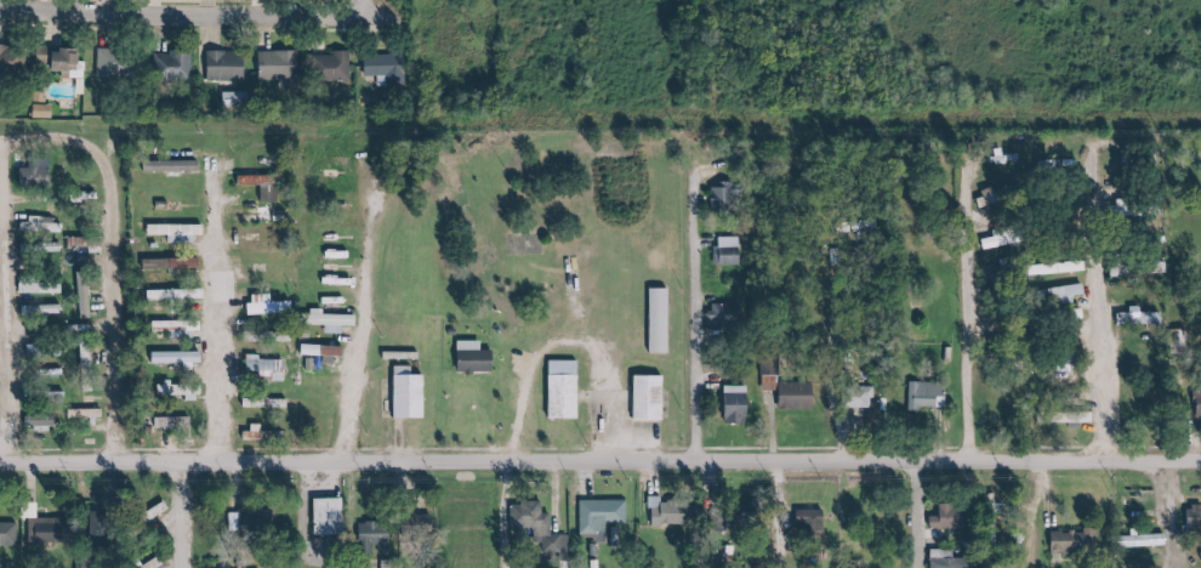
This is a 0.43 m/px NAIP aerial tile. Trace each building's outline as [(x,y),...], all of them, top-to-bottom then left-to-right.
[(31,47),(0,45),(0,73),(30,75),(31,47)] [(63,46),(43,45),(41,66),(67,67),(66,77),(82,78),(81,93),(87,93),(90,49),(63,48),(63,46)] [(137,75),(137,57),(126,58),(126,47),(101,48),(102,76),(137,75)] [(264,49),(264,78),(302,79),(303,50),(264,49)] [(250,52),(211,50),(210,79),(249,80),(250,52)] [(160,52),(159,76),(195,78),(196,54),(160,52)] [(317,53),(317,81),(353,80),(353,52),(317,53)] [(380,85),(410,84),(409,52),(368,53),(368,76),(380,75),(380,85)] [(228,106),(249,106),(249,91),(228,92),(228,106)] [(38,118),(58,118),(58,104),(39,104),(38,118)] [(150,160),(150,172),(202,171),(202,160),(150,160)] [(22,167),(23,188),(55,187),(55,165),(22,167)] [(244,174),(244,185),(263,185),(262,202),(281,202),(282,175),(244,174)] [(26,219),(25,231),(66,233),(67,221),(26,219)] [(153,235),(173,235),(173,243),(199,244),(199,234),(209,234),(209,225),(153,224),(153,235)] [(986,279),(1006,277),(1003,258),(1024,255),(1021,234),(991,239),(993,254),(983,256),(986,279)] [(206,267),(206,257),(149,258),(149,269),(206,267)] [(1111,277),(1136,277),(1136,266),(1111,266),(1111,277)] [(97,317),(95,273),(80,273),(82,317),(97,317)] [(66,293),(66,279),(22,279),(22,293),(66,293)] [(674,353),(675,288),(656,287),(654,352),(674,353)] [(211,299),(211,288),(152,289),(153,300),(211,299)] [(274,294),(253,295),(254,314),(296,313),(295,300),(274,301),(274,294)] [(67,304),(24,305),(24,317),(67,316),(67,304)] [(740,307),(714,306),(714,326),(740,326),(740,307)] [(347,333),(347,326),(361,326),(362,315),(327,314),(327,309),(314,308),(313,324),(329,324),(329,333),(347,333)] [(1046,323),(1084,323),(1084,311),(1046,311),(1046,323)] [(487,340),(463,340),(464,372),(500,371),(500,350),(487,350),(487,340)] [(325,355),(326,345),(306,344),(306,355),(325,355)] [(349,356),(349,346),(327,345),(327,362),(339,363),(339,355),(349,356)] [(97,366),(96,347),(86,347),(87,366),(97,366)] [(157,363),(207,362),(207,350),(157,352),(157,363)] [(251,357),(251,370),(280,371),(280,358),(251,357)] [(585,418),(584,360),(555,360),(555,418),(585,418)] [(779,391),(779,361),(761,362),(762,391),(779,391)] [(401,417),(431,417),(431,374),(418,374),(418,365),(401,365),(401,417)] [(1194,369),(1175,369),(1174,388),(1193,389),(1194,369)] [(669,420),(670,375),(640,375),(640,420),(669,420)] [(783,379),(783,410),(815,410),(815,379),(783,379)] [(177,384),(177,382),(164,382),(164,394),(192,395),(191,400),(202,401),(202,385),(177,384)] [(947,384),(925,384),(925,412),(947,412),(947,384)] [(1146,407),(1146,384),(1134,384),(1134,407),(1146,407)] [(872,410),(872,387),(844,387),(844,410),(872,410)] [(1026,411),(1026,387),(988,387),(988,411),(1026,411)] [(1189,392),(1189,421),(1200,421),(1200,392),(1189,392)] [(277,397),(248,398),(249,407),(278,406),(277,397)] [(107,417),(107,408),(76,409),(76,418),(107,417)] [(1092,422),(1092,410),(1045,410),(1045,422),(1092,422)] [(28,426),(40,425),(40,429),(62,429),(61,415),(27,416),(28,426)] [(191,428),(191,416),(161,417),(161,429),(191,428)] [(249,439),(266,439),(266,427),(249,428),(249,439)] [(998,496),(980,496),(980,518),(998,518),(998,496)] [(655,525),(695,524),(694,497),(654,498),(655,525)] [(349,498),(319,499),(320,534),(350,534),(349,498)] [(1139,499),(1140,554),(1156,554),(1154,498),(1139,499)] [(631,500),(584,499),(583,533),(611,533),(611,523),(631,523),(631,500)] [(516,527),(542,528),(541,552),(572,553),(572,535),(554,534),(555,513),(546,513),(547,503),(517,502),(516,527)] [(934,530),(970,530),(970,505),(934,505),(934,530)] [(277,533),(278,511),(234,509),(233,532),(277,533)] [(98,547),(120,546),(119,510),(98,511),(98,547)] [(825,535),(825,510),(803,510),(803,534),(825,535)] [(1183,534),(1200,534),(1200,512),(1183,512),(1183,534)] [(32,518),(32,541),(73,542),(74,518),(32,518)] [(364,522),(365,545),(382,545),(382,556),(405,555),(404,535),(397,535),(397,521),(364,522)] [(0,522),(0,546),(22,546),(22,523),(0,522)] [(1096,530),(1052,530),(1052,558),(1096,558),(1096,530)] [(933,567),(973,567),(973,558),(954,559),(954,552),(941,552),(941,558),(932,558),(933,567)]
